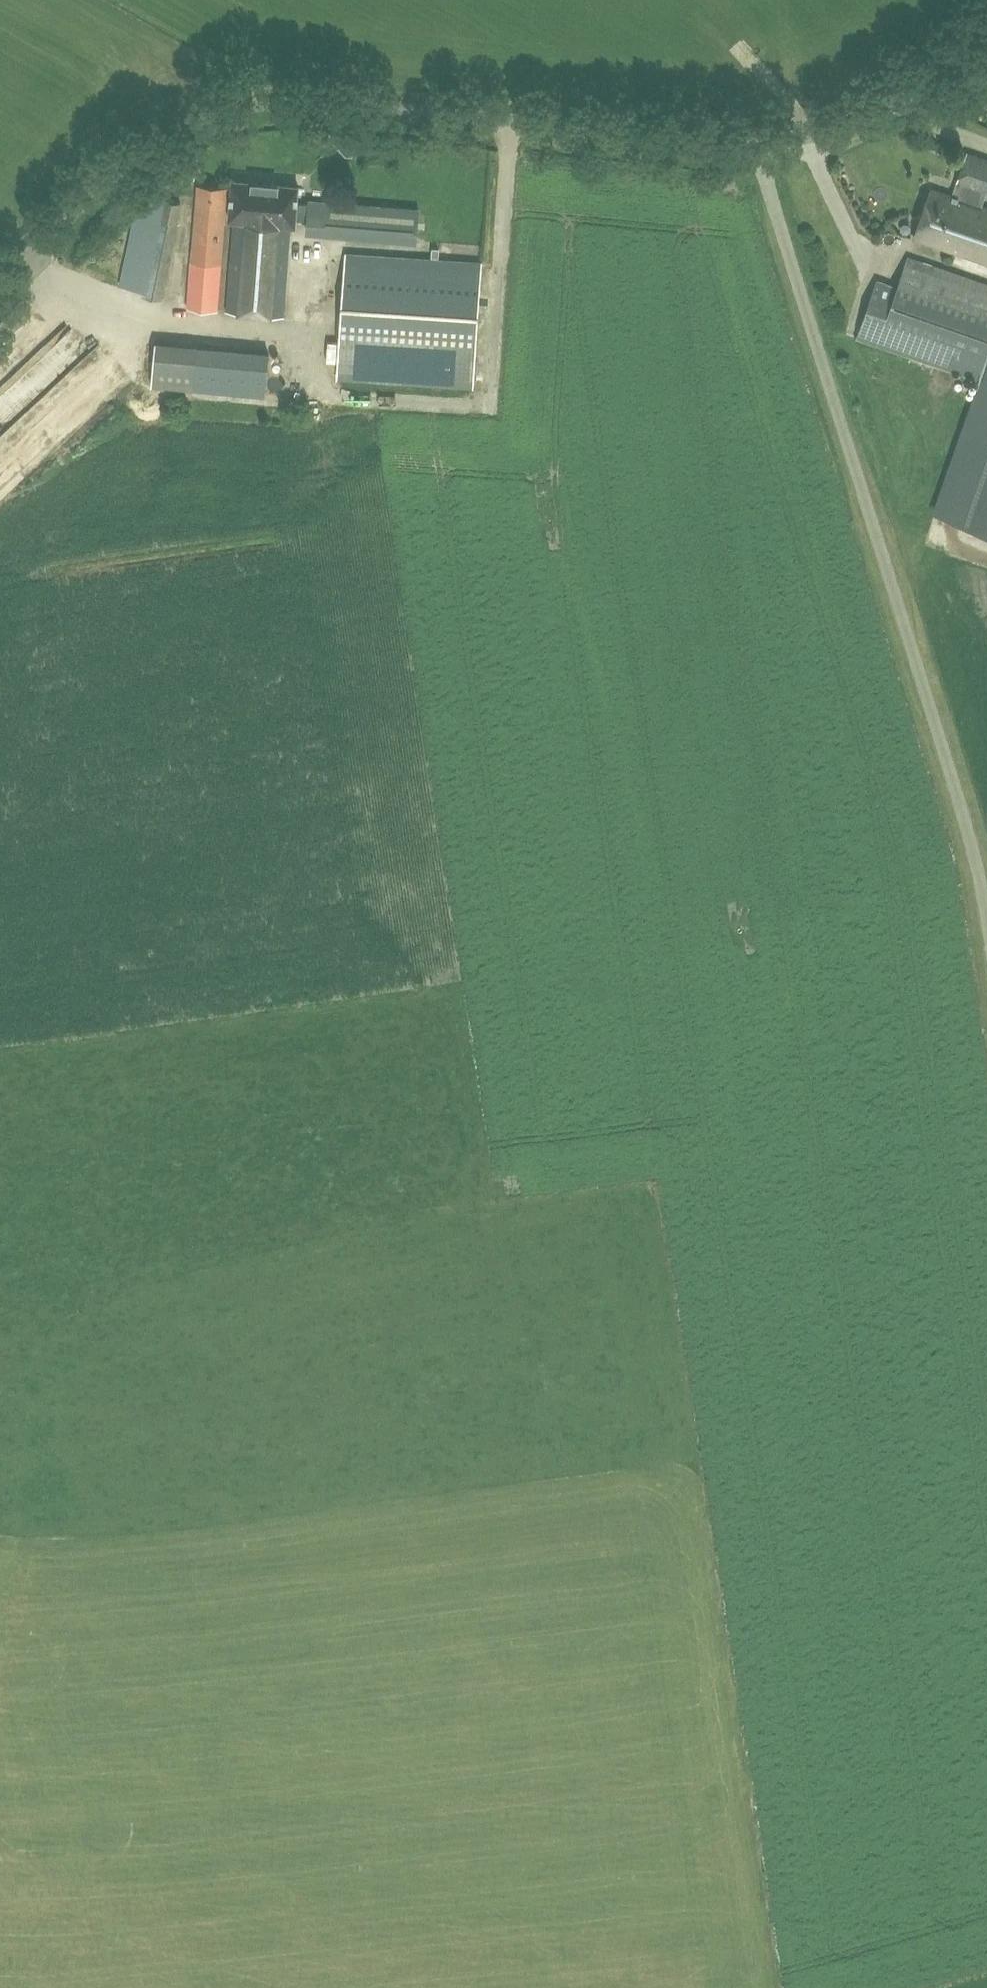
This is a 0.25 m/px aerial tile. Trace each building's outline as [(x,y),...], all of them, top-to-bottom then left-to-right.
[(986,265),(986,210),(982,208),(986,196),(986,161),(968,155),(953,198),(932,191),(915,240),(986,265)] [(295,229),(296,219),(303,220),(303,228),(303,229),(408,236),(410,210),(304,203),(297,203),(299,185),(233,180),(230,224),(231,224),(226,314),(284,319),(291,228),(295,229)] [(218,312),(228,188),(198,186),(188,309),(218,312)] [(150,198),(146,217),(137,215),(121,288),(164,300),(182,203),(150,198)] [(346,255),(341,335),(339,379),(474,388),(477,344),(482,264),(346,255)] [(857,339),(983,381),(937,516),(986,533),(986,285),(907,258),(896,289),(876,283),(857,339)] [(266,398),(271,352),(156,343),(152,390),(266,398)]
